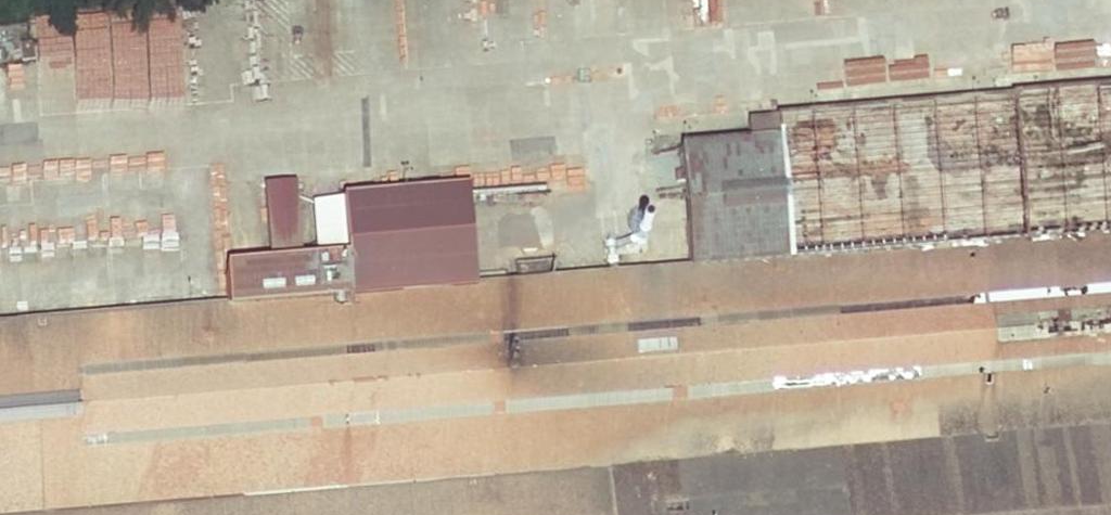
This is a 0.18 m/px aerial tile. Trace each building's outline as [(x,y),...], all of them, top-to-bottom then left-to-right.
[(482,4),(484,32),(502,30),(500,3),(482,4)] [(748,129),(750,150),(680,155),(690,276),(445,296),(350,303),(347,268),(225,278),(227,315),(0,332),(0,514),(1110,514),(1110,100),(748,129)] [(350,303),(445,296),(437,202),(342,209),(347,268),(350,303)] [(548,282),(547,276),(547,268),(517,270),(518,284),(548,282)]
